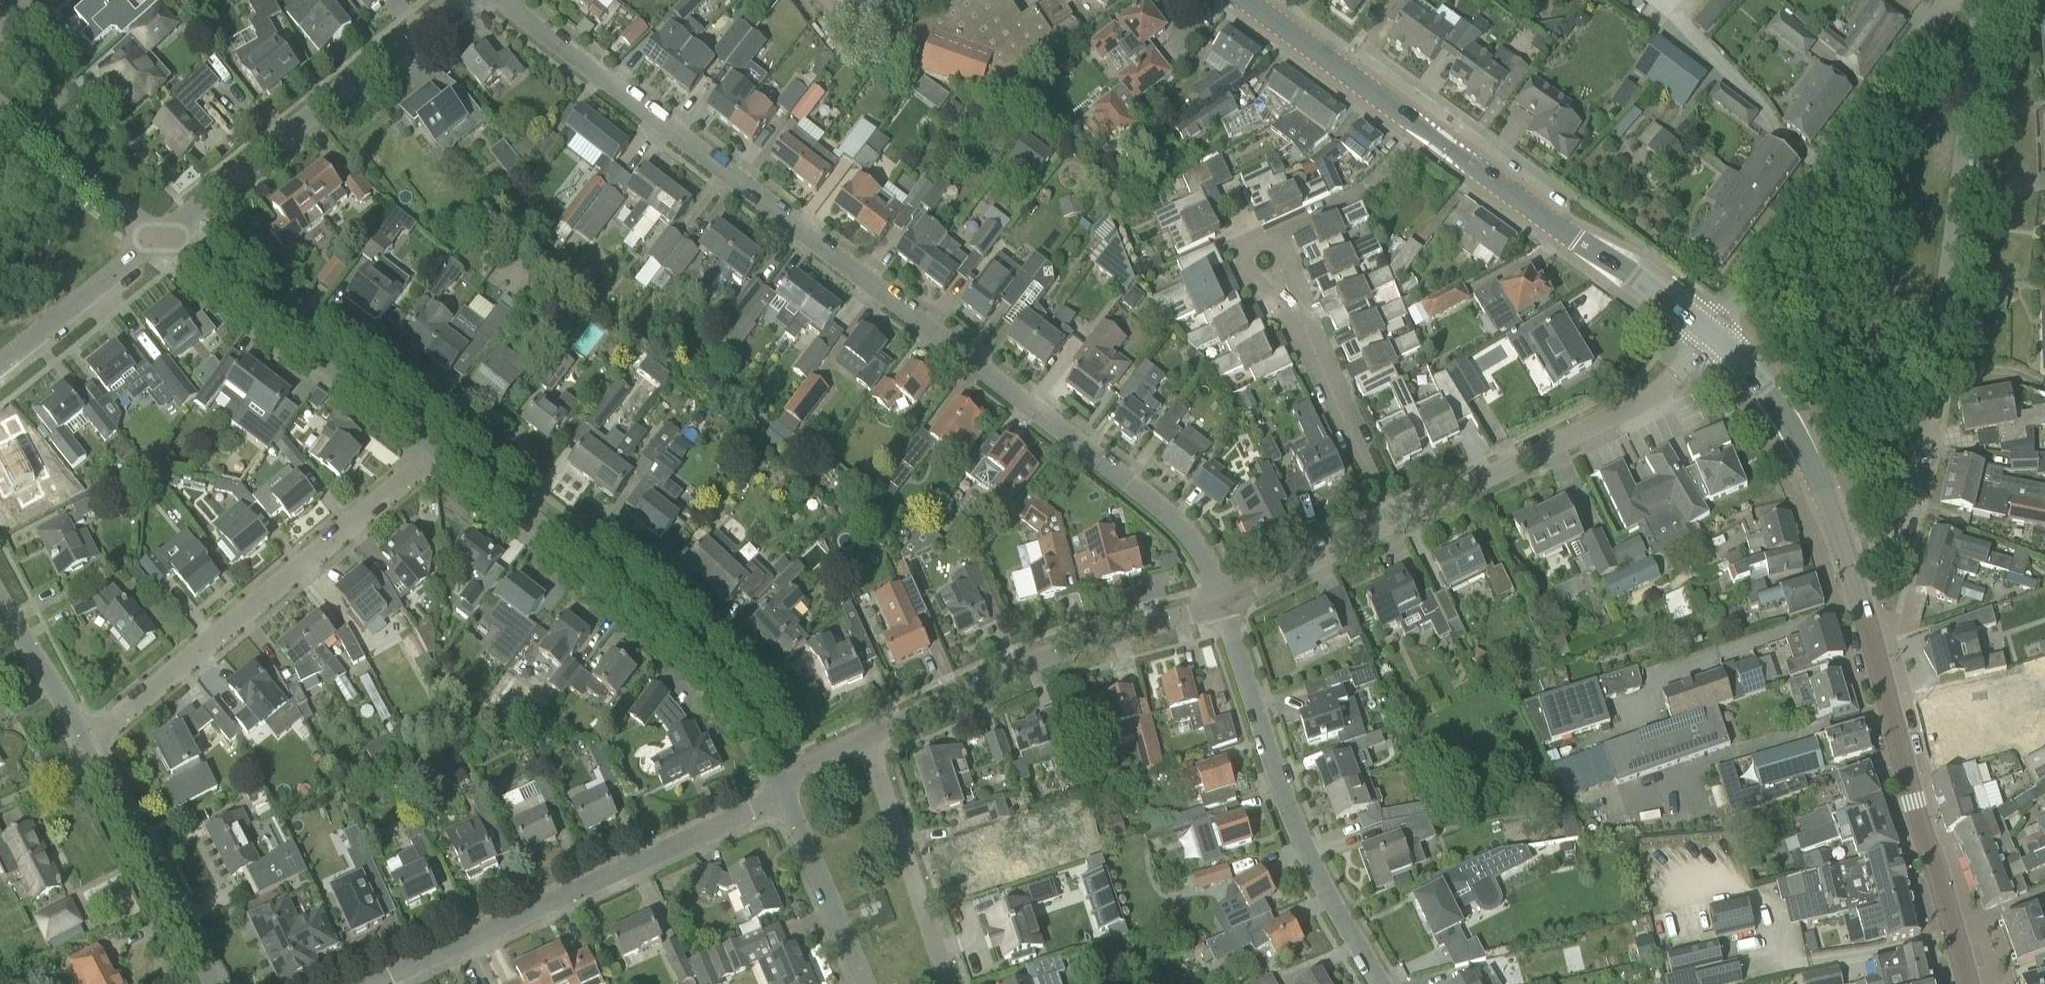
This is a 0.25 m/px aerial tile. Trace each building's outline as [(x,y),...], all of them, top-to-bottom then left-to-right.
[(74,13),(89,29),(81,36),(91,48),(106,34),(111,30),(117,30),(122,36),(144,16),(138,10),(136,13),(124,0),(88,0),(74,13)] [(282,43),(270,20),(282,13),(274,0),(251,0),(248,2),(256,17),(248,22),(260,43),(235,56),(244,71),(264,96),(267,93),(270,96),(282,86),(280,83),(297,69),(279,46),(282,43)] [(351,27),(330,2),(333,0),(298,0),(286,11),(308,38),(321,53),(351,27)] [(369,13),(385,0),(358,0),(369,13)] [(600,0),(572,0),(588,13),(589,12),(599,20),(607,12),(597,4),(600,0)] [(672,13),(684,25),(710,0),(685,0),(684,1),(672,13)] [(882,0),(812,0),(825,17),(829,14),(845,35),(886,6),(882,0)] [(1061,51),(1084,36),(1084,27),(1080,20),(1074,16),(1068,7),(1077,0),(1046,0),(1034,10),(1021,19),(1009,0),(963,0),(872,58),(918,76),(919,73),(979,95),(978,97),(987,101),(1061,51)] [(1362,0),(1331,0),(1351,15),(1362,0)] [(1433,20),(1437,14),(1418,0),(1403,0),(1391,17),(1400,23),(1387,41),(1407,56),(1433,20)] [(1733,4),(1728,0),(1715,0),(1694,22),(1706,33),(1733,4)] [(1889,12),(1872,0),(1854,24),(1859,28),(1846,46),(1825,31),(1819,39),(1838,54),(1836,57),(1864,81),(1905,24),(1889,12)] [(1098,114),(1085,123),(1096,137),(1108,127),(1118,140),(1123,147),(1142,133),(1136,126),(1129,117),(1140,109),(1135,102),(1154,88),(1142,72),(1159,59),(1154,52),(1147,44),(1165,30),(1154,16),(1155,13),(1151,9),(1148,8),(1146,5),(1118,29),(1115,25),(1095,40),(1090,44),(1102,60),(1104,59),(1116,50),(1134,73),(1132,74),(1135,78),(1122,88),(1094,109),(1098,114)] [(160,9),(120,46),(127,53),(104,74),(125,97),(124,98),(127,101),(127,100),(133,107),(148,93),(151,96),(164,84),(163,83),(167,80),(167,74),(160,67),(155,67),(152,70),(141,58),(175,26),(160,9)] [(1817,40),(1781,13),(1769,29),(1805,56),(1817,40)] [(649,30),(638,19),(620,37),(631,48),(649,30)] [(1444,45),(1454,52),(1470,29),(1460,21),(1451,33),(1433,20),(1407,56),(1411,51),(1430,65),(1444,45)] [(1550,41),(1563,23),(1533,27),(1532,28),(1550,41)] [(697,53),(718,30),(712,24),(708,28),(691,44),(689,47),(666,75),(689,94),(704,75),(710,67),(700,60),(694,68),(689,63),(697,53)] [(714,55),(727,65),(752,34),(739,24),(714,55)] [(666,75),(689,47),(691,44),(671,28),(660,41),(658,39),(643,57),(666,75)] [(1243,78),(1250,67),(1262,51),(1231,28),(1212,54),(1231,68),(1218,77),(1214,72),(1205,79),(1217,96),(1243,78)] [(1464,97),(1465,98),(1491,61),(1471,47),(1480,36),(1470,29),(1454,52),(1463,59),(1449,79),(1468,93),(1464,97)] [(739,75),(764,44),(752,34),(727,65),(739,75)] [(858,39),(853,47),(867,55),(872,48),(858,39)] [(1707,77),(1658,40),(1633,72),(1683,110),(1707,77)] [(464,64),(476,80),(483,88),(503,73),(510,83),(523,73),(507,54),(509,52),(508,52),(497,61),(485,47),(464,64)] [(1491,62),(1491,61),(1465,98),(1485,112),(1497,95),(1507,101),(1518,85),(1530,70),(1501,49),(1491,62)] [(180,157),(203,136),(191,123),(202,114),(191,102),(196,97),(199,101),(219,83),(203,65),(161,104),(166,110),(176,101),(179,105),(156,125),(157,126),(158,125),(172,141),(168,144),(180,157)] [(1851,89),(1818,65),(1793,96),(1800,101),(1784,121),(1811,141),(1851,89)] [(1265,91),(1257,103),(1277,118),(1304,82),(1283,66),(1265,91)] [(745,106),(753,96),(756,93),(734,75),(723,89),(707,108),(730,126),(745,106)] [(925,77),(914,92),(939,111),(951,96),(925,77)] [(1581,125),(1564,113),(1571,104),(1534,79),(1528,89),(1517,105),(1536,119),(1533,124),(1537,127),(1531,136),(1553,152),(1554,152),(1567,161),(1579,143),(1571,138),(1581,125)] [(776,105),(790,116),(809,93),(794,81),(776,105)] [(1609,105),(1624,112),(1635,88),(1620,81),(1609,105)] [(1297,135),(1324,97),(1304,82),(1277,118),(1280,120),(1275,127),(1271,129),(1291,144),(1294,141),(1300,137),(1297,135)] [(814,85),(809,93),(790,116),(801,125),(797,131),(795,129),(786,140),(785,139),(771,158),(794,175),(816,147),(825,135),(805,120),(826,94),(814,85)] [(1758,115),(1718,85),(1709,97),(1748,127),(1758,115)] [(419,126),(436,146),(451,134),(459,143),(487,121),(463,91),(444,107),(430,89),(418,99),(416,98),(407,107),(402,112),(416,129),(419,126)] [(753,143),(765,128),(768,124),(767,123),(775,113),(753,96),(745,106),(730,126),(753,143)] [(1227,97),(1195,118),(1176,130),(1188,148),(1207,136),(1205,133),(1237,112),(1227,97)] [(1328,137),(1334,128),(1346,112),(1324,97),(1297,135),(1300,137),(1315,147),(1328,137)] [(1621,137),(1640,113),(1632,107),(1612,131),(1621,137)] [(580,159),(605,127),(582,108),(567,127),(567,128),(558,139),(568,147),(567,148),(580,159)] [(853,165),(865,148),(877,132),(863,121),(839,151),(836,149),(830,157),(816,147),(794,175),(816,193),(830,175),(830,174),(838,164),(843,157),(853,165)] [(1362,165),(1369,156),(1382,140),(1360,123),(1342,148),(1334,142),(1309,163),(1319,174),(1321,180),(1328,195),(1342,189),(1331,164),(1346,152),(1362,165)] [(1667,166),(1682,147),(1654,124),(1638,143),(1667,166)] [(605,175),(629,145),(605,127),(580,159),(594,170),(596,168),(605,175)] [(1053,154),(1027,134),(1009,158),(1035,177),(1053,154)] [(504,141),(488,150),(505,177),(521,168),(504,141)] [(1722,267),(1799,165),(1767,141),(1739,178),(1728,169),(1720,179),(1732,188),(1690,243),(1722,267)] [(521,142),(510,149),(519,161),(529,154),(521,142)] [(879,159),(865,148),(853,165),(867,175),(879,159)] [(1284,168),(1276,154),(1265,160),(1273,174),(1284,168)] [(1207,167),(1205,167),(1213,183),(1215,188),(1232,181),(1221,158),(1206,165),(1207,167)] [(1262,225),(1328,195),(1321,180),(1296,192),(1293,186),(1289,188),(1284,176),(1274,180),(1267,165),(1240,177),(1255,210),(1270,203),(1277,217),(1261,224),(1262,225)] [(347,197),(335,182),(322,167),(298,186),(323,219),(337,208),(336,206),(347,197)] [(1211,210),(1202,193),(1200,189),(1213,183),(1205,167),(1183,178),(1192,197),(1166,210),(1167,232),(1178,254),(1215,237),(1208,222),(1199,226),(1195,218),(1211,210)] [(650,209),(668,186),(646,170),(647,169),(646,168),(628,192),(642,202),(630,217),(632,218),(625,228),(632,234),(650,209)] [(345,184),(360,204),(371,196),(356,176),(345,184)] [(835,207),(857,224),(882,193),(885,190),(871,179),(868,183),(859,176),(835,207)] [(574,235),(576,232),(608,190),(593,178),(559,223),(574,235)] [(919,208),(926,199),(933,189),(924,181),(904,208),(914,216),(919,208)] [(934,190),(922,206),(931,213),(950,188),(941,181),(934,190)] [(298,238),(314,226),(323,219),(298,186),(273,206),(284,221),(271,231),(285,249),(298,238)] [(673,226),(679,219),(691,203),(690,202),(689,202),(668,186),(650,209),(632,234),(644,242),(662,218),(673,226)] [(599,236),(624,202),(608,190),(576,232),(590,243),(596,234),(599,236)] [(895,202),(882,193),(857,224),(880,242),(902,212),(893,205),(895,202)] [(1472,259),(1473,257),(1487,268),(1495,257),(1499,260),(1517,236),(1465,199),(1439,235),(1472,259)] [(1346,235),(1343,230),(1369,218),(1362,203),(1311,228),(1318,243),(1303,250),(1311,268),(1324,262),(1324,261),(1347,250),(1346,249),(1341,237),(1346,235)] [(970,248),(983,259),(1012,221),(993,207),(983,219),(989,223),(980,235),(970,248)] [(921,273),(948,239),(948,238),(923,221),(912,236),(897,255),(921,273)] [(700,248),(714,258),(701,275),(711,282),(723,265),(741,242),(719,225),(720,225),(719,224),(700,248)] [(662,269),(683,241),(668,229),(646,257),(662,269)] [(377,234),(362,254),(377,266),(382,259),(393,246),(377,234)] [(1095,265),(1127,291),(1135,280),(1117,235),(1110,244),(1111,245),(1095,265)] [(1354,270),(1359,267),(1356,263),(1381,252),(1375,236),(1346,249),(1347,250),(1324,261),(1324,262),(1331,275),(1316,283),(1324,301),(1337,294),(1360,283),(1359,282),(1354,270)] [(955,244),(948,239),(921,273),(945,292),(969,261),(959,253),(962,249),(955,244)] [(1394,263),(1396,264),(1390,269),(1396,281),(1407,272),(1408,272),(1424,250),(1410,240),(1394,263)] [(683,241),(662,269),(678,281),(700,253),(683,241)] [(762,258),(741,242),(723,265),(711,282),(700,297),(705,299),(709,299),(713,298),(717,296),(719,293),(734,273),(746,282),(764,259),(763,258),(762,258)] [(1150,299),(1161,311),(1220,284),(1214,286),(1208,272),(1223,265),(1214,246),(1177,263),(1184,278),(1179,280),(1181,285),(1150,299)] [(361,281),(349,297),(380,320),(392,305),(400,294),(399,293),(409,280),(397,271),(382,259),(377,266),(372,272),(370,270),(361,281)] [(317,283),(328,292),(346,269),(335,260),(317,283)] [(1013,303),(1027,285),(1039,271),(1028,262),(1017,277),(1013,282),(991,265),(977,283),(978,284),(962,305),(985,323),(1002,302),(1000,300),(1004,296),(1013,303)] [(1007,340),(1026,355),(1047,329),(1038,322),(1045,313),(1036,306),(1054,282),(1053,267),(1048,264),(1016,305),(1027,314),(1007,340)] [(1372,300),(1369,295),(1394,284),(1388,268),(1359,282),(1360,283),(1337,294),(1344,308),(1329,315),(1337,333),(1350,327),(1350,326),(1372,316),(1372,315),(1367,303),(1372,300)] [(1536,284),(1530,272),(1509,285),(1508,283),(1500,288),(1495,281),(1472,295),(1483,313),(1488,310),(1501,332),(1504,330),(1506,333),(1522,324),(1520,320),(1534,311),(1533,308),(1551,297),(1549,293),(1549,290),(1546,285),(1543,284),(1541,281),(1536,284)] [(437,308),(437,302),(449,286),(452,288),(455,284),(440,273),(409,313),(419,321),(405,339),(407,341),(408,341),(418,349),(417,349),(427,357),(445,333),(455,321),(437,308)] [(818,293),(796,276),(795,275),(777,299),(789,308),(778,323),(788,331),(799,316),(818,293)] [(742,317),(764,288),(754,280),(731,309),(742,317)] [(1416,306),(1407,311),(1414,325),(1428,317),(1429,319),(1470,298),(1461,282),(1416,306)] [(1203,316),(1208,327),(1238,314),(1239,315),(1245,312),(1236,294),(1221,301),(1215,287),(1220,285),(1220,284),(1161,311),(1172,324),(1195,313),(1197,318),(1203,316)] [(764,288),(742,317),(718,347),(731,357),(756,325),(753,323),(775,296),(764,288)] [(2008,294),(1980,290),(1978,308),(2006,312),(2008,294)] [(818,293),(799,316),(788,331),(785,335),(795,341),(803,331),(805,333),(811,325),(822,334),(841,310),(840,309),(839,309),(818,293)] [(1412,297),(1401,302),(1405,312),(1407,311),(1416,306),(1412,297)] [(1380,335),(1384,333),(1382,328),(1405,317),(1398,302),(1372,315),(1372,316),(1350,326),(1350,327),(1357,341),(1342,348),(1350,366),(1363,359),(1385,348),(1380,335)] [(174,358),(198,339),(201,343),(215,332),(202,315),(196,320),(189,311),(182,316),(171,303),(170,304),(171,304),(147,322),(146,323),(174,358)] [(489,345),(498,332),(513,313),(500,304),(485,324),(465,308),(455,321),(445,333),(427,357),(437,364),(448,371),(447,372),(450,373),(466,352),(477,361),(489,345)] [(1245,329),(1239,315),(1238,314),(1208,327),(1208,328),(1185,338),(1196,351),(1219,340),(1221,346),(1226,343),(1232,355),(1232,356),(1262,342),(1262,343),(1269,340),(1260,322),(1245,329)] [(1592,365),(1565,321),(1550,329),(1542,316),(1519,331),(1546,376),(1550,374),(1557,386),(1592,365)] [(1112,386),(1130,364),(1117,354),(1127,340),(1104,322),(1086,345),(1095,352),(1067,387),(1093,407),(1111,385),(1112,386)] [(1047,329),(1026,355),(1045,370),(1066,343),(1065,343),(1072,333),(1064,327),(1057,337),(1047,329)] [(851,343),(845,351),(866,368),(857,380),(870,391),(891,364),(878,354),(886,345),(864,328),(851,343)] [(1398,366),(1395,361),(1420,349),(1414,334),(1385,348),(1363,359),(1370,373),(1355,380),(1363,399),(1389,386),(1399,381),(1398,380),(1393,368),(1398,366)] [(793,371),(807,381),(811,377),(830,352),(815,341),(793,371)] [(1250,371),(1256,384),(1293,367),(1284,349),(1269,356),(1262,343),(1262,342),(1232,356),(1232,355),(1208,366),(1219,379),(1243,368),(1245,373),(1250,371)] [(1483,370),(1510,354),(1503,342),(1476,358),(1483,370)] [(493,362),(486,371),(474,386),(475,387),(486,395),(486,394),(499,404),(499,405),(500,405),(518,382),(530,366),(504,347),(493,362)] [(173,396),(152,369),(148,365),(137,374),(116,348),(90,369),(108,391),(114,398),(129,387),(136,396),(148,386),(162,404),(173,396)] [(551,394),(575,362),(564,354),(540,385),(551,394)] [(167,357),(152,369),(173,396),(183,408),(199,396),(167,357)] [(650,371),(656,364),(649,358),(643,365),(650,371)] [(1487,395),(1465,359),(1445,371),(1467,407),(1487,395)] [(242,410),(249,401),(268,377),(258,369),(258,370),(247,362),(248,362),(246,360),(227,384),(225,382),(225,381),(216,375),(193,404),(205,413),(220,395),(231,404),(224,412),(235,420),(242,410)] [(1150,399),(1156,391),(1146,383),(1157,370),(1146,361),(1135,375),(1118,397),(1128,405),(1114,423),(1136,440),(1161,408),(1150,399)] [(915,405),(921,398),(933,382),(911,364),(893,387),(884,380),(871,397),(890,412),(902,395),(915,405)] [(1472,417),(1446,374),(1432,380),(1440,396),(1415,408),(1428,438),(1433,448),(1459,436),(1454,425),(1472,417)] [(278,384),(268,377),(249,401),(270,417),(290,394),(288,392),(288,393),(277,385),(278,384)] [(811,377),(807,381),(784,412),(802,425),(829,390),(811,377)] [(617,379),(596,407),(597,409),(585,425),(597,434),(631,390),(617,379)] [(1428,438),(1415,408),(1401,379),(1398,380),(1399,381),(1389,386),(1402,414),(1376,427),(1395,466),(1422,454),(1417,443),(1428,438)] [(83,413),(84,412),(63,385),(32,409),(49,429),(54,438),(50,441),(72,469),(86,457),(65,430),(76,421),(84,414),(83,413)] [(2020,406),(2021,406),(2018,390),(2009,391),(1959,400),(1962,417),(2020,406)] [(559,435),(582,406),(566,394),(559,403),(547,394),(541,401),(524,423),(548,441),(555,432),(559,435)] [(913,474),(936,444),(957,461),(979,433),(973,429),(981,418),(959,401),(931,437),(923,430),(898,462),(913,474)] [(1309,402),(1292,411),(1296,418),(1294,419),(1297,424),(1298,423),(1304,434),(1308,432),(1312,440),(1308,442),(1312,453),(1296,460),(1311,492),(1344,476),(1309,402)] [(83,413),(84,414),(106,442),(118,432),(94,404),(84,412),(83,413)] [(1186,479),(1203,458),(1212,447),(1188,428),(1184,433),(1176,427),(1188,412),(1177,404),(1153,434),(1173,450),(1164,461),(1186,479)] [(1965,434),(1996,428),(1999,447),(2010,445),(2012,456),(2025,456),(2023,443),(2027,442),(2025,431),(2044,427),(2044,407),(2031,409),(2032,412),(2021,414),(2020,406),(1962,417),(1965,434)] [(698,416),(691,425),(697,430),(704,420),(698,416)] [(323,436),(325,438),(311,455),(321,462),(320,463),(340,478),(341,476),(344,479),(352,469),(349,467),(359,453),(350,446),(359,433),(340,418),(336,424),(334,422),(323,436)] [(777,422),(759,444),(777,458),(795,436),(777,422)] [(645,480),(663,456),(680,433),(668,424),(633,471),(645,480)] [(622,468),(647,435),(635,425),(625,440),(624,439),(592,482),(601,490),(602,489),(612,497),(614,499),(632,475),(622,468)] [(1645,460),(1657,479),(1686,528),(1692,524),(1709,514),(1702,503),(1710,498),(1710,500),(1747,486),(1732,449),(1723,453),(1721,449),(1730,446),(1722,428),(1690,441),(1692,445),(1688,447),(1693,461),(1699,458),(1701,462),(1695,464),(1696,467),(1684,472),(1668,446),(1645,460)] [(19,445),(28,441),(24,432),(23,433),(22,431),(14,435),(13,434),(0,441),(0,465),(7,479),(5,480),(12,492),(16,490),(21,499),(43,488),(41,485),(40,485),(19,445)] [(592,482),(624,439),(614,431),(599,450),(587,441),(570,465),(572,467),(572,466),(582,474),(582,475),(592,482)] [(281,434),(274,441),(298,471),(307,464),(281,434)] [(991,439),(965,473),(981,487),(982,485),(989,490),(1003,472),(1007,476),(1004,481),(1019,492),(1038,467),(1026,458),(1028,455),(1006,438),(1000,446),(991,439)] [(1282,460),(1271,438),(1258,444),(1269,466),(1282,460)] [(2012,456),(2011,456),(2012,473),(2036,472),(2036,476),(2044,475),(2044,455),(2035,455),(2025,456),(2012,456)] [(663,456),(645,480),(656,488),(674,464),(663,456)] [(1947,475),(1999,487),(1998,490),(2011,493),(2010,497),(2044,504),(2044,487),(2001,478),(2003,470),(1951,458),(1947,475)] [(1698,539),(1692,524),(1686,528),(1657,479),(1635,489),(1622,462),(1598,474),(1626,532),(1638,527),(1653,557),(1698,539)] [(1221,505),(1233,490),(1219,479),(1224,473),(1211,463),(1194,485),(1221,505)] [(1285,499),(1276,481),(1269,467),(1257,473),(1263,485),(1252,490),(1234,499),(1245,521),(1240,523),(1248,539),(1284,522),(1275,504),(1285,499)] [(2044,527),(2044,504),(2010,497),(2011,493),(1998,490),(1999,487),(1947,475),(1940,505),(1972,512),(1972,511),(2005,518),(2008,506),(2011,507),(2008,520),(2044,527)] [(290,519),(315,499),(297,477),(275,495),(268,486),(253,498),(271,520),(283,510),(290,519)] [(653,498),(635,522),(646,530),(647,529),(660,539),(659,540),(660,540),(678,517),(670,511),(683,493),(665,480),(651,497),(653,498)] [(256,503),(244,488),(241,485),(217,481),(215,492),(231,495),(241,505),(215,526),(225,539),(217,546),(232,564),(240,558),(243,561),(244,560),(243,560),(254,551),(253,551),(266,540),(267,541),(268,540),(249,518),(251,516),(247,511),(256,503)] [(1069,556),(1059,516),(1027,491),(1011,512),(1025,522),(1039,534),(1041,542),(1038,542),(1046,567),(1012,576),(1019,601),(1038,596),(1039,599),(1066,592),(1062,578),(1074,575),(1069,556)] [(85,561),(70,530),(85,523),(83,520),(99,512),(89,494),(70,503),(76,514),(64,520),(64,518),(39,531),(46,544),(50,542),(58,557),(52,560),(54,562),(55,562),(61,574),(60,575),(61,576),(86,562),(86,561),(85,561)] [(872,502),(859,508),(865,521),(879,515),(872,502)] [(1527,540),(1532,551),(1537,560),(1566,545),(1564,541),(1580,534),(1564,502),(1528,520),(1527,516),(1514,522),(1521,537),(1523,542),(1527,540)] [(1790,514),(1759,521),(1762,535),(1746,539),(1750,552),(1766,547),(1767,550),(1797,542),(1790,514)] [(151,515),(151,522),(159,523),(159,515),(151,515)] [(1958,559),(1979,565),(2008,574),(2012,561),(1962,547),(1964,538),(1933,529),(1927,550),(1958,559)] [(698,575),(707,584),(734,555),(738,551),(718,531),(707,543),(687,564),(689,566),(698,575)] [(1116,547),(1112,531),(1085,538),(1090,555),(1076,559),(1082,584),(1096,580),(1097,584),(1142,572),(1134,543),(1117,548),(1117,547),(1116,547)] [(383,551),(382,552),(390,563),(393,566),(389,569),(387,570),(390,573),(394,578),(396,576),(400,581),(411,593),(426,581),(425,579),(427,577),(428,576),(429,575),(432,556),(428,551),(425,548),(412,532),(398,544),(396,542),(383,552),(383,551)] [(1583,542),(1597,572),(1600,578),(1619,569),(1602,533),(1597,535),(1583,542)] [(473,585),(461,600),(464,602),(457,612),(469,621),(505,573),(494,565),(502,555),(501,554),(500,555),(488,545),(486,547),(470,536),(456,555),(458,557),(459,557),(484,576),(475,587),(473,585)] [(1645,554),(1638,540),(1614,551),(1621,565),(1645,554)] [(1480,542),(1472,546),(1470,544),(1469,544),(1470,545),(1437,561),(1436,560),(1435,561),(1443,579),(1450,592),(1484,576),(1493,594),(1499,591),(1502,599),(1514,593),(1502,567),(1494,570),(1480,542)] [(1799,558),(1797,548),(1799,548),(1797,542),(1767,550),(1768,555),(1744,561),(1728,570),(1735,584),(1748,578),(1748,576),(1765,571),(1768,580),(1802,571),(1802,569),(1804,566),(1803,560),(1799,558)] [(219,579),(204,561),(207,558),(199,548),(195,544),(187,550),(186,548),(168,564),(156,550),(152,553),(170,575),(174,571),(195,598),(196,597),(217,579),(218,579),(219,579)] [(910,544),(901,555),(903,559),(918,552),(910,544)] [(1975,578),(1979,565),(1958,559),(1927,550),(1921,571),(1952,580),(1954,572),(1975,578)] [(170,575),(152,553),(138,565),(156,587),(170,576),(170,575)] [(1174,554),(1158,559),(1162,571),(1182,565),(1174,554)] [(755,603),(777,578),(757,560),(748,569),(734,555),(707,584),(716,592),(717,592),(726,600),(726,601),(728,603),(740,589),(755,603)] [(1612,600),(1660,578),(1651,559),(1603,581),(1612,600)] [(781,593),(805,570),(797,562),(774,585),(781,593)] [(351,582),(338,593),(354,612),(348,617),(361,633),(366,629),(380,617),(384,622),(404,611),(399,603),(388,583),(384,577),(376,567),(365,575),(359,568),(347,578),(351,582)] [(956,591),(936,600),(944,617),(949,615),(959,635),(977,627),(989,622),(980,604),(979,600),(990,595),(978,568),(965,574),(970,585),(956,591)] [(1963,583),(1952,580),(1921,571),(1915,592),(1957,604),(1963,583)] [(1451,634),(1447,625),(1435,600),(1419,607),(1401,572),(1386,579),(1389,586),(1366,597),(1369,603),(1367,604),(1369,608),(1371,607),(1383,633),(1400,625),(1406,637),(1415,632),(1415,633),(1419,632),(1418,629),(1431,623),(1439,640),(1451,634)] [(506,669),(534,634),(524,626),(544,599),(518,578),(511,587),(506,582),(495,596),(500,601),(492,611),(494,613),(489,620),(504,631),(494,643),(496,645),(489,655),(506,669)] [(2038,583),(2022,578),(2019,586),(2035,591),(2038,583)] [(1825,596),(1823,593),(1821,592),(1818,592),(1813,579),(1766,593),(1762,580),(1744,586),(1751,608),(1759,606),(1761,612),(1785,605),(1788,616),(1822,606),(1822,604),(1824,602),(1825,599),(1825,596)] [(913,580),(900,585),(915,619),(927,614),(913,580)] [(101,591),(89,597),(71,606),(77,618),(97,607),(134,651),(155,633),(128,600),(127,601),(114,585),(103,594),(101,591)] [(900,585),(875,596),(892,636),(885,639),(895,664),(928,650),(915,619),(900,585)] [(1964,597),(1983,603),(1986,591),(1968,585),(1964,597)] [(1686,589),(1664,598),(1673,623),(1696,614),(1686,589)] [(753,627),(764,638),(765,639),(764,640),(772,649),(771,650),(772,650),(773,650),(785,663),(806,643),(804,641),(805,640),(796,630),(798,629),(796,627),(787,617),(802,603),(791,591),(776,605),(767,613),(752,626),(753,627)] [(1435,600),(1447,625),(1459,620),(1446,594),(1435,600)] [(855,646),(868,641),(852,603),(843,610),(850,627),(847,628),(855,646)] [(1278,628),(1294,661),(1295,662),(1314,652),(1312,648),(1338,635),(1340,640),(1347,637),(1351,644),(1365,638),(1351,610),(1331,620),(1324,605),(1308,613),(1309,615),(1299,620),(1298,618),(1278,628)] [(1984,674),(1981,659),(1974,631),(1996,625),(1992,608),(1952,622),(1956,639),(1946,641),(1946,640),(1941,641),(1941,643),(1930,645),(1923,652),(1933,669),(1936,668),(1939,681),(1964,675),(1965,679),(1984,674)] [(318,616),(298,632),(315,654),(328,669),(320,676),(330,688),(345,676),(335,664),(337,662),(324,647),(336,637),(335,636),(331,631),(318,616)] [(539,653),(550,661),(563,671),(550,686),(561,695),(566,688),(582,669),(571,660),(574,656),(591,635),(588,633),(591,630),(581,623),(579,626),(566,616),(549,638),(550,639),(539,653)] [(1841,655),(1832,624),(1832,623),(1801,634),(1801,635),(1786,640),(1793,661),(1785,664),(1790,678),(1828,665),(1827,661),(1842,656),(1842,655),(1841,655)] [(354,665),(365,659),(350,626),(345,629),(338,634),(354,665)] [(434,630),(432,626),(419,634),(428,655),(429,657),(434,654),(434,630)] [(298,632),(278,649),(295,670),(297,675),(301,683),(302,684),(317,676),(320,676),(328,669),(315,654),(298,632)] [(1563,637),(1546,643),(1552,661),(1570,654),(1563,637)] [(2035,640),(2039,657),(2018,663),(2023,678),(2044,672),(2044,637),(2035,640)] [(858,661),(853,650),(852,647),(835,654),(828,638),(809,647),(820,661),(833,690),(835,690),(834,689),(848,683),(849,684),(861,678),(862,679),(863,679),(855,662),(858,661)] [(1476,649),(1470,659),(1480,665),(1486,655),(1476,649)] [(616,697),(625,686),(637,670),(613,652),(593,678),(583,670),(570,687),(581,696),(586,689),(599,698),(606,689),(616,697)] [(428,655),(414,662),(424,678),(434,665),(429,657),(428,655)] [(1755,659),(1734,666),(1744,698),(1766,690),(1755,659)] [(230,687),(229,687),(247,709),(235,719),(247,734),(259,724),(262,726),(265,723),(292,701),(287,691),(286,689),(284,685),(277,672),(273,668),(262,677),(254,667),(253,667),(254,669),(252,670),(231,687),(230,687)] [(1641,682),(1637,668),(1570,690),(1560,693),(1521,705),(1541,747),(1552,742),(1610,724),(1603,701),(1636,691),(1639,689),(1641,685),(1641,682)] [(1326,678),(1329,689),(1353,682),(1349,671),(1326,678)] [(1672,723),(1717,708),(1733,702),(1722,672),(1661,693),(1672,723)] [(1852,689),(1851,689),(1843,684),(1840,673),(1820,679),(1820,682),(1809,685),(1815,705),(1806,708),(1810,720),(1832,714),(1834,721),(1859,714),(1852,689)] [(1214,720),(1209,699),(1197,702),(1190,675),(1162,683),(1170,711),(1174,725),(1197,718),(1200,730),(1211,727),(1216,748),(1237,742),(1230,716),(1214,720)] [(1567,679),(1557,682),(1560,693),(1570,690),(1567,679)] [(1927,701),(1942,770),(2015,747),(2022,762),(2044,749),(2044,737),(2025,749),(2023,745),(2024,744),(2011,683),(1927,701)] [(645,728),(657,711),(669,695),(654,684),(630,716),(645,728)] [(289,690),(287,691),(292,701),(296,708),(306,703),(307,702),(298,685),(289,690)] [(1344,745),(1352,743),(1353,742),(1366,737),(1354,699),(1353,700),(1353,701),(1347,703),(1343,689),(1308,700),(1312,713),(1300,717),(1309,744),(1321,740),(1321,741),(1327,739),(1326,738),(1341,734),(1345,744),(1344,744),(1344,745)] [(1143,754),(1147,771),(1163,767),(1159,749),(1150,717),(1139,719),(1131,691),(1090,701),(1096,722),(1109,719),(1111,726),(1116,725),(1119,738),(1138,733),(1143,754)] [(1223,694),(1213,697),(1216,706),(1225,704),(1223,694)] [(177,719),(182,728),(155,743),(155,744),(156,743),(172,774),(174,773),(178,780),(164,787),(176,811),(217,789),(205,766),(203,767),(190,743),(199,736),(198,734),(212,722),(229,742),(238,735),(230,721),(213,701),(197,714),(191,707),(177,719)] [(1717,708),(1672,723),(1604,747),(1617,785),(1730,746),(1717,708)] [(408,738),(398,720),(386,727),(396,745),(408,738)] [(1013,766),(1018,782),(1030,778),(1026,767),(1040,762),(1036,750),(1053,744),(1055,751),(1067,747),(1061,730),(1062,730),(1061,729),(1049,733),(1049,734),(1050,735),(1044,737),(1039,721),(1012,730),(1020,755),(1021,755),(1023,762),(1013,766)] [(664,788),(689,776),(700,771),(702,775),(700,776),(701,777),(721,767),(707,739),(701,741),(693,725),(667,738),(673,751),(652,762),(664,788)] [(1824,771),(1823,768),(1871,754),(1863,725),(1815,740),(1751,758),(1766,806),(1809,791),(1804,777),(1824,771)] [(994,757),(997,765),(1011,761),(1008,752),(1001,733),(987,738),(994,757)] [(388,736),(366,748),(373,760),(394,747),(388,736)] [(1368,770),(1362,753),(1373,749),(1368,737),(1366,737),(1353,742),(1358,755),(1350,758),(1349,756),(1317,769),(1327,795),(1362,781),(1358,774),(1368,770)] [(617,786),(608,768),(598,746),(589,750),(608,791),(617,786)] [(915,763),(924,789),(954,779),(969,774),(964,760),(961,748),(915,763)] [(2044,780),(2044,750),(2022,762),(2035,787),(2044,780)] [(1235,800),(1235,798),(1232,787),(1234,786),(1225,760),(1193,770),(1190,761),(1177,765),(1185,792),(1202,787),(1205,796),(1200,798),(1204,810),(1235,800)] [(1931,781),(1939,807),(1983,793),(1973,763),(1959,768),(1960,770),(1931,781)] [(1756,809),(1751,792),(1741,795),(1731,764),(1719,768),(1733,817),(1756,809)] [(1868,767),(1849,774),(1838,778),(1846,801),(1822,809),(1824,814),(1829,813),(1831,819),(1850,812),(1849,809),(1879,798),(1868,767)] [(963,805),(958,791),(973,786),(969,774),(954,779),(924,789),(932,815),(963,805)] [(514,826),(518,835),(527,853),(528,853),(540,847),(540,846),(554,839),(555,840),(556,839),(544,813),(558,806),(544,777),(533,782),(541,798),(537,800),(536,798),(507,812),(514,826)] [(1337,821),(1369,808),(1380,805),(1379,803),(1383,802),(1378,790),(1375,792),(1369,778),(1362,781),(1327,795),(1337,821)] [(261,781),(244,790),(250,800),(266,791),(261,781)] [(1969,871),(2001,858),(1995,843),(2000,841),(1995,828),(2018,813),(2044,795),(2044,782),(2011,803),(2011,802),(1989,815),(1989,816),(1977,822),(1973,825),(1954,832),(1969,871)] [(574,806),(578,815),(587,833),(600,826),(600,825),(614,818),(615,819),(616,819),(603,792),(589,798),(584,787),(567,795),(572,807),(574,806)] [(1990,814),(1983,793),(1939,807),(1947,833),(1990,814)] [(498,828),(482,794),(472,798),(487,833),(498,828)] [(1010,817),(1003,796),(963,809),(967,822),(989,815),(992,823),(1010,817)] [(1838,833),(1848,829),(1859,860),(1898,850),(1879,798),(1849,809),(1850,812),(1831,819),(1833,824),(1819,829),(1804,835),(1796,838),(1802,854),(1840,840),(1838,833)] [(1382,825),(1428,818),(1424,804),(1380,812),(1382,825)] [(226,820),(208,829),(233,876),(245,870),(252,885),(258,897),(287,882),(273,856),(258,864),(241,831),(251,825),(243,811),(233,816),(226,820)] [(1251,841),(1243,815),(1214,824),(1215,826),(1212,828),(1207,814),(1171,826),(1173,833),(1191,827),(1203,865),(1222,860),(1219,851),(1223,849),(1223,850),(1251,841)] [(1814,815),(1798,821),(1804,835),(1819,829),(1814,815)] [(1104,840),(1125,834),(1119,816),(1099,823),(1104,840)] [(1726,818),(1722,823),(1723,829),(1734,828),(1732,816),(1726,818)] [(1428,818),(1382,825),(1384,836),(1386,842),(1364,851),(1377,887),(1393,882),(1395,887),(1405,883),(1401,874),(1412,870),(1403,846),(1435,835),(1431,825),(1428,818)] [(454,848),(461,862),(469,880),(470,880),(470,879),(498,866),(477,820),(463,827),(466,834),(451,841),(454,848)] [(1586,824),(1585,827),(1586,830),(1589,832),(1591,832),(1594,831),(1596,829),(1597,826),(1596,824),(1594,822),(1591,821),(1588,822),(1586,824)] [(1576,823),(1562,826),(1565,842),(1583,839),(1576,823)] [(3,841),(0,836),(0,867),(3,868),(10,882),(24,875),(36,900),(62,887),(60,882),(59,883),(54,872),(48,872),(41,857),(46,854),(45,853),(32,827),(32,826),(3,841)] [(339,900),(337,901),(354,936),(369,929),(368,928),(369,927),(383,921),(381,919),(376,906),(373,900),(385,894),(387,893),(357,827),(343,833),(352,851),(348,852),(358,873),(346,879),(353,894),(339,900)] [(439,853),(430,832),(424,835),(421,827),(407,833),(415,849),(397,857),(406,874),(394,880),(407,907),(408,906),(420,900),(419,899),(435,892),(435,893),(436,892),(424,866),(430,858),(439,853)] [(977,877),(981,890),(1002,883),(987,835),(952,846),(963,881),(977,877)] [(1497,895),(1490,880),(1529,860),(1523,848),(1499,852),(1427,880),(1433,891),(1416,900),(1440,947),(1461,936),(1457,927),(1461,925),(1448,901),(1471,890),(1478,905),(1481,908),(1486,910),(1491,910),(1495,908),(1498,904),(1499,900),(1497,895)] [(1910,896),(1898,850),(1859,860),(1817,872),(1796,878),(1787,880),(1791,900),(1797,899),(1803,923),(1827,918),(1856,911),(1910,896)] [(2021,862),(2021,861),(2017,851),(2001,858),(1969,871),(1984,911),(2017,897),(2016,895),(2026,892),(2020,878),(2011,882),(2005,869),(2021,862)] [(2044,866),(2044,856),(2043,851),(2021,861),(2021,862),(2027,874),(2044,866)] [(1756,854),(1745,858),(1750,872),(1761,868),(1756,854)] [(1129,936),(1102,856),(1085,861),(1092,880),(1083,883),(1100,932),(1107,930),(1111,942),(1129,936)] [(755,921),(757,921),(780,911),(769,885),(765,886),(756,865),(731,875),(729,876),(720,873),(707,868),(698,894),(711,899),(716,887),(726,890),(740,884),(755,921)] [(1227,866),(1195,877),(1199,889),(1232,878),(1227,866)] [(1260,869),(1235,885),(1237,889),(1231,892),(1230,902),(1238,915),(1248,908),(1249,909),(1274,894),(1273,891),(1273,888),(1270,883),(1267,881),(1260,869)] [(1043,947),(1028,903),(1030,903),(1025,888),(1018,891),(1018,892),(1007,895),(1012,908),(987,916),(992,931),(987,933),(988,935),(993,951),(1001,948),(1005,960),(1011,958),(1013,963),(1012,963),(1012,965),(1036,957),(1035,955),(1034,955),(1033,950),(1043,947)] [(1910,896),(1856,911),(1863,942),(1885,936),(1886,943),(1920,934),(1910,896)] [(71,899),(33,918),(47,944),(84,925),(71,899)] [(329,928),(321,911),(298,922),(287,899),(249,917),(252,923),(259,920),(265,933),(258,936),(270,961),(274,960),(280,972),(276,974),(281,983),(286,983),(320,968),(315,957),(338,946),(329,928)] [(1755,931),(1747,899),(1708,909),(1716,940),(1755,931)] [(2001,921),(2017,966),(2033,960),(2044,956),(2044,905),(2001,921)] [(661,941),(658,935),(649,916),(611,934),(622,960),(639,952),(639,951),(661,941)] [(1252,923),(1244,927),(1250,939),(1253,945),(1251,946),(1255,953),(1270,945),(1277,957),(1286,952),(1303,942),(1289,918),(1276,925),(1271,928),(1263,933),(1259,935),(1252,923)] [(755,921),(739,928),(743,938),(686,962),(693,978),(697,976),(700,983),(720,983),(719,981),(750,968),(750,967),(760,962),(769,983),(815,983),(808,968),(804,970),(795,947),(773,957),(769,949),(770,948),(762,930),(761,931),(757,921),(755,921)] [(1210,951),(1202,955),(1206,964),(1214,960),(1216,963),(1251,946),(1253,945),(1250,939),(1244,927),(1207,945),(1210,951)] [(1453,969),(1483,956),(1476,939),(1459,946),(1461,951),(1448,956),(1453,969)] [(693,978),(686,962),(684,963),(675,943),(664,947),(681,983),(685,983),(694,980),(693,978)] [(1722,965),(1717,943),(1666,955),(1671,977),(1722,965)] [(1815,943),(1806,945),(1808,955),(1818,952),(1815,943)] [(119,975),(114,978),(98,947),(97,948),(97,949),(71,962),(82,983),(124,983),(119,975)] [(1895,955),(1872,960),(1874,967),(1876,978),(1900,974),(1929,967),(1925,948),(1895,955)] [(538,959),(550,983),(566,983),(567,983),(602,983),(587,951),(573,958),(574,960),(567,963),(560,949),(538,959)] [(2033,960),(2034,961),(2036,960),(2041,976),(2023,981),(2024,983),(2044,983),(2044,956),(2033,960)] [(1057,975),(1065,972),(1060,958),(1025,970),(1029,983),(1024,983),(1060,983),(1057,975)] [(538,959),(516,969),(523,983),(522,983),(550,983),(538,959)] [(1672,977),(1665,979),(1666,983),(1732,983),(1742,982),(1737,962),(1695,973),(1672,977)] [(1929,967),(1900,974),(1876,978),(1865,981),(1865,982),(1858,983),(1934,983),(1929,967)] [(1489,969),(1476,977),(1463,983),(1499,983),(1489,969)] [(1804,983),(1841,983),(1837,970),(1803,978),(1804,983)] [(1320,972),(1299,983),(1327,983),(1320,972)] [(1254,983),(1277,983),(1271,974),(1254,983)]
